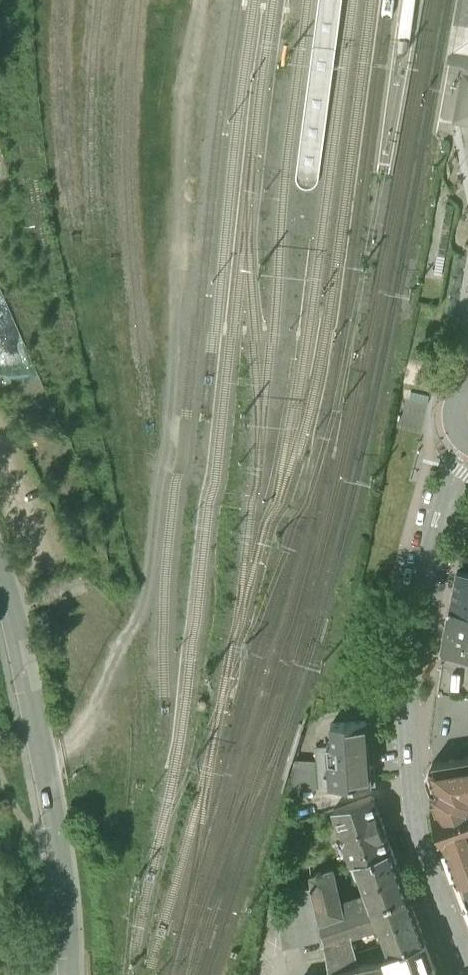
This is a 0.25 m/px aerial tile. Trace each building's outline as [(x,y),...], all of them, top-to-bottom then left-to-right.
[(398,39),(408,41),(414,0),(404,0),(398,39)] [(467,29),(467,0),(458,0),(453,26),(467,29)] [(453,26),(446,64),(465,67),(464,74),(467,75),(467,29),(453,26)] [(407,41),(399,40),(397,52),(406,53),(407,41)] [(464,74),(455,124),(467,127),(467,75),(464,74)] [(453,589),(449,611),(445,632),(467,636),(467,592),(453,589)] [(437,678),(467,684),(467,636),(445,632),(437,678)] [(309,779),(311,820),(366,816),(361,753),(323,756),(325,778),(309,779)] [(467,909),(467,854),(459,828),(467,825),(467,788),(424,794),(424,802),(429,817),(426,822),(431,837),(429,837),(455,913),(467,909)] [(350,893),(385,881),(367,828),(327,841),(345,895),(350,893)] [(385,881),(350,893),(360,919),(357,920),(360,926),(361,930),(363,929),(366,939),(401,927),(385,881)] [(325,902),(302,909),(304,918),(313,958),(337,950),(333,935),(325,902)] [(467,951),(467,909),(455,913),(467,951)] [(284,922),(271,953),(273,974),(314,974),(316,974),(313,958),(304,918),(284,922)] [(317,974),(344,974),(343,972),(375,962),(366,939),(363,929),(361,930),(360,926),(333,935),(337,950),(313,958),(316,974),(317,974)] [(366,939),(375,962),(379,974),(418,974),(419,974),(401,927),(366,939)]
